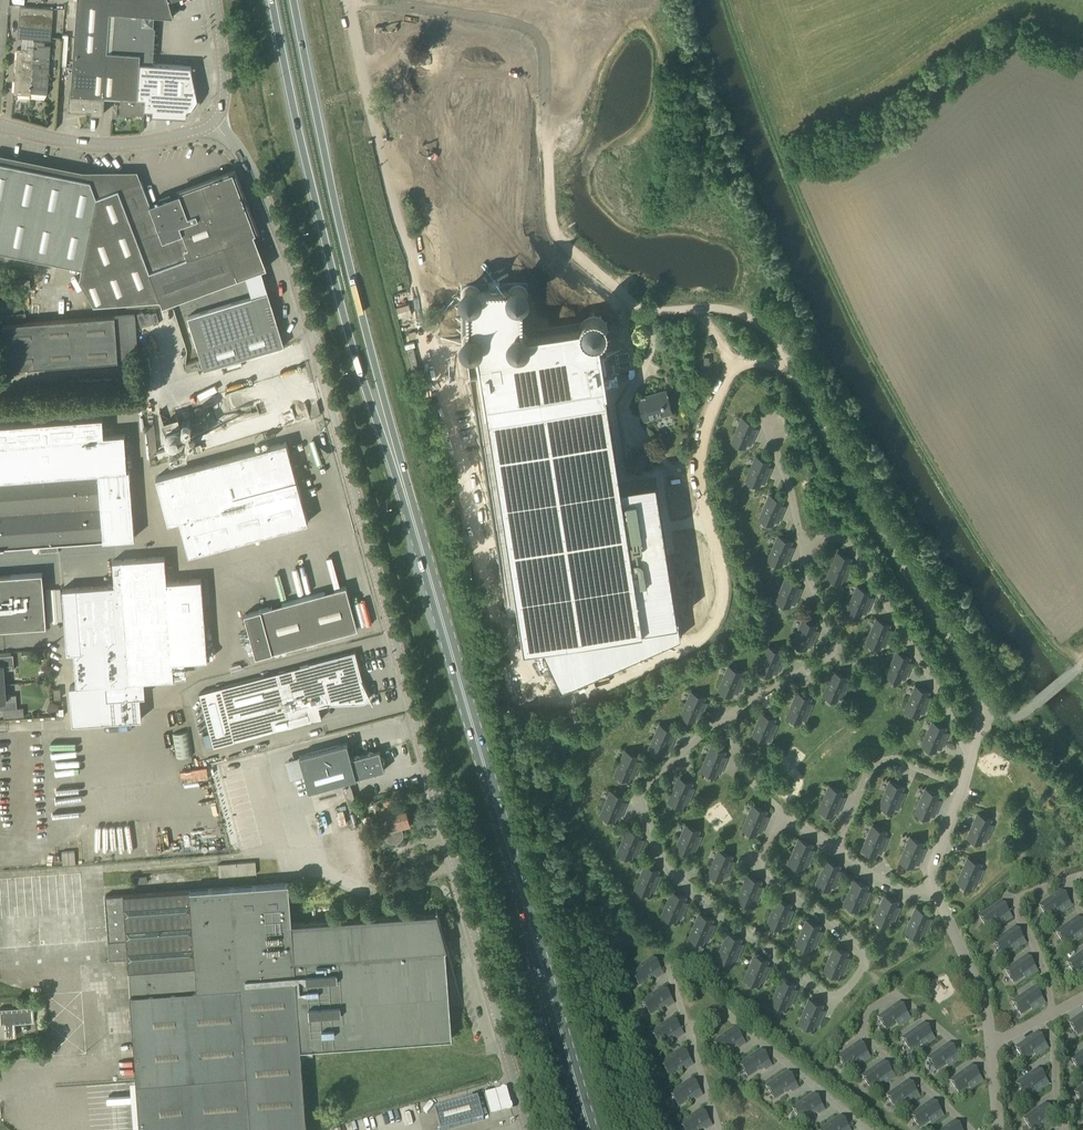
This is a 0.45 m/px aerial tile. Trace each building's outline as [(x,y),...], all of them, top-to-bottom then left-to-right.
[(151,63),(154,15),(109,12),(110,0),(106,0),(76,0),(72,66),(139,71),(140,64),(141,64),(141,63),(142,63),(151,63)] [(110,0),(109,12),(154,15),(173,16),(169,0),(170,0),(106,0),(110,0)] [(51,39),(53,8),(20,6),(18,37),(51,39)] [(31,90),(31,96),(31,97),(44,98),(47,94),(47,91),(50,52),(51,46),(45,46),(45,41),(34,41),(34,46),(31,90)] [(31,90),(34,46),(28,46),(27,51),(17,50),(14,95),(31,96),(31,90)] [(454,59),(481,57),(481,47),(453,49),(454,59)] [(184,113),(184,117),(186,117),(187,110),(191,109),(198,99),(192,73),(193,72),(193,71),(192,71),(191,66),(151,63),(142,63),(141,63),(141,64),(140,64),(139,71),(138,87),(154,88),(153,95),(152,110),(152,115),(153,115),(154,115),(154,111),(184,113)] [(138,87),(139,71),(72,66),(70,94),(70,93),(69,108),(91,110),(91,112),(103,113),(104,96),(121,97),(121,96),(138,97),(138,87)] [(121,96),(121,97),(120,113),(132,113),(136,114),(137,111),(144,112),(145,109),(152,110),(153,95),(154,88),(138,87),(138,97),(121,96)] [(90,181),(0,162),(0,251),(81,267),(79,279),(93,304),(160,299),(162,306),(266,267),(253,234),(255,233),(232,172),(178,192),(179,193),(149,204),(140,180),(96,197),(90,181)] [(495,286),(467,289),(463,351),(521,662),(539,659),(556,700),(681,645),(658,477),(621,484),(594,329),(525,336),(523,284),(495,286)] [(200,359),(185,364),(187,371),(199,367),(200,371),(204,370),(276,347),(284,345),(276,319),(267,292),(251,297),(187,317),(193,336),(197,349),(200,359)] [(144,314),(143,312),(137,313),(141,327),(153,323),(154,325),(159,323),(156,312),(150,313),(150,312),(144,314)] [(7,368),(62,364),(118,360),(116,315),(61,319),(4,322),(7,368)] [(616,363),(614,350),(606,351),(608,364),(616,363)] [(644,420),(672,413),(666,390),(638,398),(644,420)] [(308,417),(308,409),(294,410),(294,411),(288,411),(288,424),(301,424),(301,417),(308,417)] [(102,416),(0,424),(0,547),(135,537),(129,468),(127,468),(124,433),(110,434),(110,427),(103,428),(102,416)] [(750,444),(756,431),(752,429),(755,424),(741,418),(731,442),(745,447),(747,442),(750,444)] [(182,432),(182,430),(182,429),(182,427),(181,425),(180,424),(179,423),(177,422),(176,421),(174,421),(172,420),(171,421),(169,421),(167,422),(166,423),(165,424),(164,425),(163,427),(162,429),(162,430),(162,432),(163,434),(164,436),(165,437),(166,438),(167,439),(169,440),(171,440),(172,441),(174,440),(176,440),(177,439),(179,438),(180,437),(181,436),(182,434),(182,432)] [(192,440),(206,435),(204,429),(198,431),(196,425),(188,427),(192,440)] [(307,522),(286,442),(156,477),(168,522),(179,519),(189,554),(307,522)] [(641,465),(652,467),(656,452),(644,450),(641,465)] [(765,482),(770,469),(767,468),(769,462),(755,457),(745,480),(759,486),(761,481),(765,482)] [(778,521),(784,508),(780,506),(782,501),(769,495),(759,519),(772,524),(775,519),(778,521)] [(787,562),(792,549),(789,547),(791,542),(777,536),(767,560),(781,565),(783,560),(787,562)] [(846,578),(852,565),(848,564),(850,559),(837,553),(827,576),(840,582),(843,577),(846,578)] [(167,581),(165,557),(113,561),(115,585),(76,588),(79,618),(84,684),(126,681),(126,683),(106,685),(107,698),(145,695),(144,680),(174,678),(173,661),(207,659),(201,578),(167,581)] [(46,625),(42,572),(0,575),(0,629),(46,625)] [(795,603),(800,590),(797,588),(799,583),(786,577),(776,601),(789,606),(791,601),(795,603)] [(272,652),(358,628),(346,586),(261,609),(272,652)] [(866,612),(871,599),(868,598),(870,592),(856,587),(846,610),(860,616),(862,611),(866,612)] [(61,589),(46,590),(48,621),(63,620),(61,589)] [(885,645),(891,632),(887,630),(889,625),(876,619),(866,643),(879,648),(882,643),(885,645)] [(811,645),(817,632),(813,631),(816,626),(802,620),(792,643),(806,649),(808,644),(811,645)] [(776,672),(782,659),(778,657),(781,652),(767,647),(757,670),(771,676),(773,671),(776,672)] [(905,678),(911,664),(907,663),(909,658),(896,652),(886,675),(899,681),(901,676),(905,678)] [(322,718),(319,706),(328,704),(360,702),(363,702),(366,700),(367,699),(368,697),(368,696),(368,694),(362,680),(354,653),(199,693),(213,747),(235,741),(229,720),(261,712),(267,733),(322,718)] [(5,683),(4,670),(14,669),(13,655),(0,656),(0,684),(5,683)] [(737,692),(743,679),(739,677),(741,672),(728,666),(718,690),(731,695),(734,690),(737,692)] [(842,697),(848,684),(844,682),(846,677),(833,671),(823,695),(836,701),(839,695),(842,697)] [(0,684),(0,709),(3,709),(4,718),(24,716),(23,707),(17,708),(16,694),(6,695),(5,683),(0,684)] [(924,712),(930,699),(926,697),(928,692),(915,686),(905,710),(918,715),(920,710),(924,712)] [(700,717),(705,704),(702,703),(704,697),(690,692),(680,715),(694,721),(696,716),(700,717)] [(806,718),(811,705),(808,704),(810,698),(797,693),(787,716),(800,722),(802,717),(806,718)] [(68,701),(69,716),(82,716),(82,701),(68,701)] [(770,739),(776,726),(772,724),(774,719),(761,713),(751,737),(764,743),(767,737),(770,739)] [(941,747),(946,734),(943,733),(945,728),(932,722),(922,745),(935,751),(937,746),(941,747)] [(668,750),(674,737),(670,736),(672,730),(659,725),(649,748),(662,754),(664,749),(668,750)] [(188,731),(172,734),(176,758),(193,755),(188,731)] [(351,758),(347,742),(299,755),(309,790),(384,770),(379,750),(351,758)] [(720,772),(726,759),(722,757),(724,752),(711,746),(701,770),(714,775),(717,770),(720,772)] [(49,751),(29,751),(29,760),(49,760),(49,751)] [(634,776),(639,763),(636,761),(638,756),(625,751),(615,774),(628,780),(630,775),(634,776)] [(18,758),(18,767),(29,766),(29,758),(18,758)] [(0,767),(0,779),(20,779),(19,767),(0,767)] [(186,783),(213,781),(212,769),(185,771),(186,783)] [(687,803),(693,790),(689,788),(691,783),(678,777),(668,801),(681,806),(684,801),(687,803)] [(898,807),(904,794),(900,793),(903,788),(889,782),(879,805),(893,811),(895,806),(898,807)] [(838,811),(843,798),(840,797),(842,792),(829,786),(819,809),(832,815),(834,810),(838,811)] [(934,815),(940,802),(936,800),(938,795),(925,789),(915,813),(928,818),(930,813),(934,815)] [(619,817),(625,804),(621,802),(624,797),(610,791),(600,815),(614,820),(616,815),(619,817)] [(404,811),(402,803),(379,809),(381,820),(387,819),(389,826),(386,828),(384,831),(384,835),(385,838),(387,841),(390,843),(394,844),(398,842),(401,841),(403,838),(403,834),(403,830),(402,829),(410,827),(406,811),(404,811)] [(761,831),(767,818),(763,816),(766,811),(752,805),(742,829),(756,835),(758,829),(761,831)] [(986,839),(992,826),(988,825),(990,819),(977,814),(967,837),(980,843),(983,838),(986,839)] [(694,850),(700,837),(696,836),(699,831),(685,825),(675,848),(689,854),(691,849),(694,850)] [(881,851),(887,838),(883,837),(885,832),(872,826),(862,849),(875,855),(877,850),(881,851)] [(636,854),(642,841),(638,840),(641,835),(627,829),(617,852),(631,858),(633,853),(636,854)] [(919,863),(924,850),(921,848),(923,843),(909,837),(899,861),(913,866),(915,861),(919,863)] [(807,865),(813,852),(809,850),(812,845),(798,839),(788,863),(802,868),(804,863),(807,865)] [(727,876),(733,863),(729,861),(731,856),(718,850),(708,874),(721,880),(724,874),(727,876)] [(976,883),(982,870),(978,869),(981,864),(967,858),(957,881),(971,887),(973,882),(976,883)] [(379,873),(402,867),(400,859),(377,865),(379,873)] [(835,886),(841,873),(837,871),(839,866),(826,860),(816,884),(829,889),(831,884),(835,886)] [(219,877),(236,875),(256,874),(255,861),(233,863),(218,864),(219,877)] [(654,890),(660,877),(656,876),(658,871),(645,865),(635,888),(648,894),(650,889),(654,890)] [(756,901),(762,888),(758,887),(760,882),(747,876),(737,899),(750,905),(753,900),(756,901)] [(863,906),(869,893),(865,891),(867,886),(854,880),(844,904),(857,910),(859,904),(863,906)] [(288,883),(105,896),(110,959),(127,958),(130,993),(140,1129),(307,1129),(300,1048),(452,1037),(447,971),(453,969),(446,942),(444,924),(441,925),(436,908),(436,910),(291,923),(288,883)] [(681,917),(686,904),(683,902),(685,897),(672,891),(662,915),(675,921),(677,915),(681,917)] [(1060,915),(1071,907),(1060,892),(1040,906),(1048,918),(1058,911),(1060,915)] [(893,922),(899,909),(895,907),(897,902),(884,896),(874,920),(887,925),(889,920),(893,922)] [(786,925),(792,912),(788,910),(790,905),(777,899),(767,923),(780,928),(783,923),(786,925)] [(1000,926),(1011,918),(1001,903),(980,918),(988,929),(998,923),(1000,926)] [(925,933),(930,920),(927,919),(929,913),(915,908),(905,931),(919,937),(921,932),(925,933)] [(33,913),(7,915),(9,939),(42,937),(41,921),(34,921),(33,913)] [(708,939),(713,926),(710,925),(712,919),(699,914),(689,937),(702,943),(704,938),(708,939)] [(1082,937),(1082,927),(1077,918),(1056,933),(1065,945),(1075,938),(1077,941),(1082,937)] [(815,946),(821,933),(817,931),(820,926),(806,920),(796,944),(810,949),(812,944),(815,946)] [(1014,951),(1025,943),(1015,928),(994,943),(1002,955),(1012,948),(1014,951)] [(736,959),(742,946),(738,944),(740,939),(727,933),(717,957),(730,962),(733,957),(736,959)] [(843,972),(849,959),(845,958),(847,953),(834,947),(824,970),(837,976),(839,971),(843,972)] [(1067,963),(1076,975),(1082,970),(1082,952),(1067,963)] [(763,981),(769,968),(765,966),(768,961),(754,955),(744,978),(758,984),(760,979),(763,981)] [(1026,979),(1037,972),(1026,957),(1005,971),(1014,983),(1024,976),(1026,979)] [(658,978),(664,973),(654,958),(633,972),(641,984),(656,974),(658,978)] [(790,1004),(796,991),(792,989),(794,984),(781,978),(771,1002),(784,1007),(787,1002),(790,1004)] [(667,1008),(673,1004),(663,988),(642,1003),(650,1015),(665,1005),(667,1008)] [(1033,1011),(1044,1003),(1033,988),(1012,1003),(1021,1015),(1031,1008),(1033,1011)] [(818,1024),(823,1011),(820,1010),(822,1005),(809,999),(799,1022),(812,1028),(814,1023),(818,1024)] [(898,1026),(909,1019),(899,1003),(878,1018),(886,1030),(896,1023),(898,1026)] [(15,1023),(34,1022),(33,1007),(0,1009),(0,1024),(4,1024),(5,1037),(16,1036),(15,1023)] [(1069,1023),(1078,1035),(1082,1031),(1082,1014),(1069,1023)] [(676,1039),(683,1034),(672,1019),(651,1034),(660,1046),(674,1036),(676,1039)] [(923,1047),(934,1039),(923,1024),(902,1039),(911,1051),(921,1044),(923,1047)] [(738,1048),(745,1044),(734,1029),(713,1043),(722,1055),(736,1045),(738,1048)] [(1036,1056),(1047,1048),(1037,1033),(1016,1048),(1024,1060),(1034,1053),(1036,1056)] [(858,1066),(869,1058),(859,1043),(838,1057),(846,1069),(856,1062),(858,1066)] [(948,1067),(959,1059),(949,1044),(928,1059),(936,1071),(946,1064),(948,1067)] [(686,1069),(692,1065),(682,1049),(661,1064),(669,1076),(684,1066),(686,1069)] [(765,1070),(771,1066),(761,1051),(740,1065),(748,1077),(763,1067),(765,1070)] [(1071,1059),(1080,1071),(1082,1069),(1082,1051),(1071,1059)] [(883,1085),(894,1077),(883,1062),(862,1077),(871,1089),(880,1082),(883,1085)] [(971,1089),(982,1081),(971,1066),(950,1081),(959,1093),(969,1086),(971,1089)] [(1037,1092),(1048,1084),(1037,1069),(1016,1084),(1025,1096),(1035,1089),(1037,1092)] [(791,1092),(798,1088),(787,1073),(766,1087),(775,1099),(789,1089),(791,1092)] [(695,1100),(702,1095),(691,1080),(670,1094),(679,1106),(693,1096),(695,1100)] [(907,1104),(919,1097),(908,1081),(887,1096),(895,1108),(905,1101),(907,1104)] [(1075,1092),(1082,1104),(1082,1086),(1075,1092)] [(509,1087),(488,1093),(494,1115),(516,1108),(509,1087)] [(818,1115),(824,1110),(814,1095),(793,1109),(801,1121),(816,1111),(818,1115)] [(484,1120),(478,1098),(435,1110),(440,1129),(448,1129),(484,1120)] [(932,1124),(943,1116),(932,1101),(911,1116),(919,1128),(929,1121),(932,1124)] [(1055,1120),(1045,1104),(1024,1119),(1031,1129),(1034,1129),(1042,1124),(1044,1127),(1055,1120)] [(711,1126),(701,1110),(680,1125),(684,1129),(698,1129),(703,1127),(705,1129),(711,1126)] [(840,1117),(821,1129),(849,1129),(840,1117)] [(954,1122),(943,1129),(960,1129),(954,1122)]
